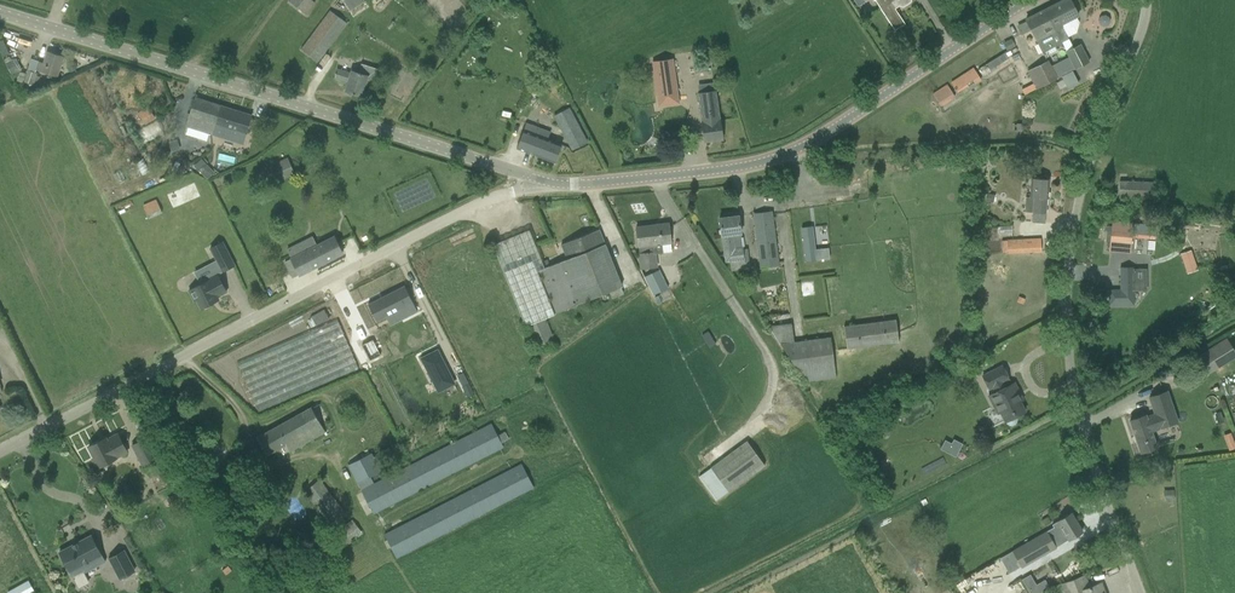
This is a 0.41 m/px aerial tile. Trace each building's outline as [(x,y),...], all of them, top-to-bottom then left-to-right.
[(316,2),(314,0),(290,0),(307,13),(316,2)] [(353,11),(366,1),(365,0),(345,0),(353,11)] [(895,30),(905,23),(895,9),(899,6),(903,7),(911,2),(911,0),(875,0),(895,30)] [(1045,10),(1061,43),(1061,42),(1069,39),(1068,38),(1077,33),(1080,22),(1076,16),(1078,15),(1071,0),(1065,0),(1045,10)] [(317,61),(347,22),(331,10),(302,50),(317,61)] [(1061,43),(1045,10),(1026,20),(1042,52),(1062,43),(1061,42),(1061,43)] [(475,42),(476,43),(483,49),(488,43),(489,43),(483,37),(480,35),(475,42)] [(1011,38),(1003,43),(1007,50),(1015,46),(1011,38)] [(1081,44),(1070,50),(1067,51),(1071,58),(1076,68),(1089,61),(1081,44)] [(57,77),(64,56),(48,51),(44,63),(39,62),(37,71),(57,77)] [(992,67),(1009,58),(1007,53),(990,62),(992,67)] [(21,71),(21,70),(16,58),(12,60),(10,56),(4,59),(6,63),(11,75),(21,71)] [(678,93),(673,60),(673,58),(652,61),(657,96),(678,93)] [(1076,68),(1071,58),(1051,68),(1048,62),(1029,71),(1037,88),(1076,68)] [(346,91),(362,96),(366,82),(373,84),(377,68),(361,64),(359,71),(352,69),(351,72),(337,68),(334,78),(348,82),(346,91)] [(967,71),(973,80),(975,84),(982,80),(979,76),(973,67),(967,71)] [(37,75),(37,73),(35,72),(27,70),(24,81),(37,86),(40,76),(37,75)] [(26,73),(20,72),(17,81),(23,83),(26,73)] [(698,85),(699,92),(697,92),(705,141),(723,139),(716,89),(714,89),(713,82),(698,85)] [(943,106),(957,95),(948,82),(933,93),(943,106)] [(214,128),(221,106),(195,98),(186,126),(210,133),(211,127),(214,128)] [(138,130),(156,119),(149,106),(131,118),(138,130)] [(242,143),(251,116),(221,106),(214,128),(211,127),(210,133),(242,143)] [(572,151),(588,142),(569,107),(553,116),(572,151)] [(526,122),(517,148),(555,162),(562,144),(548,139),(551,131),(526,122)] [(177,140),(169,142),(172,152),(180,150),(177,140)] [(268,185),(272,184),(296,173),(288,156),(261,169),(268,185)] [(211,168),(204,175),(208,180),(216,173),(211,168)] [(1047,198),(1049,179),(1032,178),(1031,197),(1026,197),(1025,212),(1028,212),(1032,212),(1032,222),(1045,223),(1047,198)] [(1155,198),(1156,183),(1120,181),(1119,197),(1155,198)] [(985,201),(993,203),(995,195),(987,193),(985,201)] [(162,213),(156,199),(142,205),(148,219),(162,213)] [(753,214),(759,260),(761,269),(780,267),(772,211),(753,214)] [(749,249),(743,250),(739,215),(719,218),(725,261),(731,261),(732,272),(751,269),(749,249)] [(657,267),(656,254),(664,254),(663,244),(671,243),(669,223),(668,223),(668,225),(655,227),(655,225),(636,227),(641,268),(657,267)] [(561,244),(567,259),(605,244),(599,229),(561,244)] [(538,270),(545,268),(529,230),(493,245),(525,326),(527,325),(546,318),(556,315),(538,270)] [(1111,240),(1131,242),(1132,232),(1111,230),(1111,240)] [(814,236),(803,237),(806,261),(817,260),(830,258),(828,248),(816,249),(814,236)] [(300,275),(317,266),(343,253),(334,237),(317,245),(292,258),(286,261),(294,278),(299,275),(300,275)] [(1041,238),(1029,239),(1002,240),(1002,252),(1009,252),(1042,251),(1041,238)] [(209,249),(222,273),(235,266),(223,242),(209,249)] [(605,244),(567,259),(545,268),(538,270),(556,315),(588,301),(587,298),(621,285),(605,244)] [(1198,270),(1191,250),(1180,253),(1187,273),(1198,270)] [(1134,266),(1121,266),(1121,268),(1121,289),(1110,289),(1110,305),(1134,305),(1134,290),(1135,290),(1141,290),(1141,270),(1134,270),(1134,266)] [(668,288),(659,269),(644,277),(653,295),(668,288)] [(201,284),(189,290),(194,301),(196,300),(201,309),(203,308),(205,308),(210,306),(210,304),(212,303),(211,300),(227,292),(217,274),(200,282),(201,284)] [(402,318),(416,311),(403,286),(366,304),(375,321),(398,309),(402,318)] [(311,316),(317,326),(329,319),(324,309),(311,316)] [(237,361),(258,410),(359,368),(337,318),(237,361)] [(546,318),(527,325),(536,348),(555,341),(546,318)] [(896,318),(849,324),(844,325),(848,348),(899,341),(896,318)] [(716,344),(712,337),(705,341),(709,348),(716,344)] [(836,377),(830,337),(780,344),(806,381),(836,377)] [(1206,375),(1234,357),(1234,350),(1227,337),(1195,357),(1206,375)] [(381,354),(373,339),(362,345),(369,360),(381,354)] [(454,383),(442,358),(426,366),(439,391),(454,383)] [(1016,394),(1019,393),(1014,383),(1005,387),(1003,382),(1009,379),(1002,366),(983,376),(989,389),(993,387),(995,392),(989,396),(998,414),(1001,412),(1005,421),(1006,421),(1007,424),(1010,425),(1012,425),(1015,424),(1016,422),(1016,419),(1015,416),(1025,411),(1020,402),(1020,401),(1016,394)] [(463,386),(462,387),(465,393),(473,390),(469,383),(469,384),(463,386)] [(1167,390),(1164,391),(1150,396),(1158,419),(1148,422),(1145,415),(1130,420),(1141,452),(1156,447),(1151,431),(1179,421),(1167,390)] [(267,455),(286,444),(290,451),(294,448),(325,431),(313,407),(312,408),(311,407),(257,437),(267,455)] [(200,413),(191,417),(195,424),(203,420),(200,413)] [(855,438),(866,432),(867,432),(864,426),(861,427),(858,420),(842,427),(848,441),(855,438)] [(362,488),(374,512),(504,447),(492,422),(362,488)] [(1234,448),(1234,444),(1232,432),(1224,434),(1228,449),(1234,448)] [(117,458),(116,458),(127,452),(118,434),(107,440),(106,438),(89,447),(95,458),(92,460),(97,469),(117,458)] [(157,459),(146,438),(132,445),(143,466),(157,459)] [(957,456),(964,442),(955,438),(953,442),(946,438),(941,448),(957,456)] [(716,500),(729,491),(764,465),(746,440),(711,466),(712,467),(699,477),(716,500)] [(359,482),(382,470),(372,451),(349,463),(359,482)] [(385,533),(397,557),(535,486),(522,462),(385,533)] [(169,485),(164,475),(159,477),(164,488),(169,485)] [(321,479),(304,490),(332,526),(347,514),(321,479)] [(176,494),(167,499),(171,507),(180,503),(180,502),(185,499),(181,492),(176,495),(176,494)] [(1082,532),(1071,513),(1053,524),(1054,527),(1012,550),(1022,567),(1055,548),(1082,532)] [(1041,521),(1045,526),(1051,523),(1047,517),(1041,521)] [(319,544),(330,558),(363,533),(353,519),(319,544)] [(58,550),(72,577),(106,560),(92,533),(58,550)] [(108,557),(120,579),(136,570),(125,549),(108,557)] [(228,566),(222,570),(226,575),(232,570),(228,566)] [(35,592),(26,576),(11,584),(13,589),(7,592),(8,592),(34,592),(35,592)] [(1099,584),(1089,587),(1084,576),(1063,584),(1067,592),(1077,592),(1082,591),(1082,592),(1102,592),(1099,584)] [(1045,579),(1038,583),(1043,592),(1050,588),(1045,579)] [(1023,588),(1020,582),(1011,587),(1014,592),(1023,588)]
